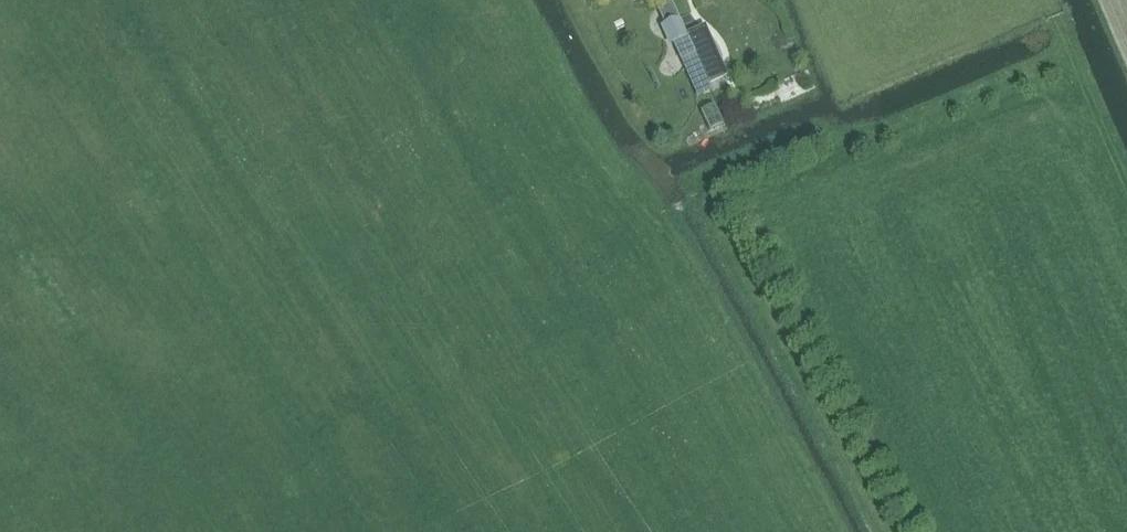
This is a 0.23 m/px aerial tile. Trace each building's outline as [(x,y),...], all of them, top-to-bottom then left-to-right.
[(665,24),(673,43),(687,36),(679,18),(665,24)] [(693,50),(709,85),(727,78),(711,41),(693,50)]
